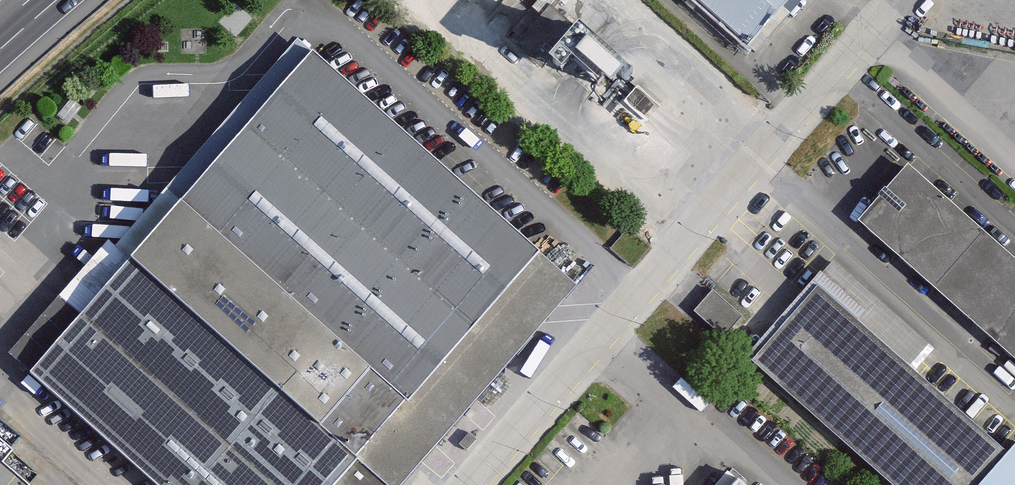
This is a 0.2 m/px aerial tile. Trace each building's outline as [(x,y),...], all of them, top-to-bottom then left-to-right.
[(505,32),(534,0),(471,0),(470,1),(505,32)] [(513,31),(523,39),(516,47),(525,55),(560,16),(542,0),(540,0),(513,31)] [(744,44),(784,0),(696,0),(744,44)] [(560,16),(525,55),(542,70),(558,51),(576,30),(560,16)] [(558,51),(596,84),(615,64),(576,30),(558,51)] [(116,249),(131,262),(312,55),(297,42),(116,249)] [(312,55),(131,262),(33,374),(161,484),(395,484),(358,453),(536,250),(312,55)] [(907,166),(859,220),(1014,357),(1014,261),(907,166)] [(10,354),(33,374),(131,262),(116,249),(108,242),(10,354)] [(395,484),(396,484),(574,283),(536,250),(358,453),(395,484)] [(753,360),(896,484),(1014,484),(1014,446),(1008,454),(914,372),(934,350),(833,261),(821,275),(819,273),(756,344),(763,349),(753,360)] [(723,335),(740,315),(713,291),(695,311),(723,335)] [(727,473),(716,484),(740,484),(727,473)]
